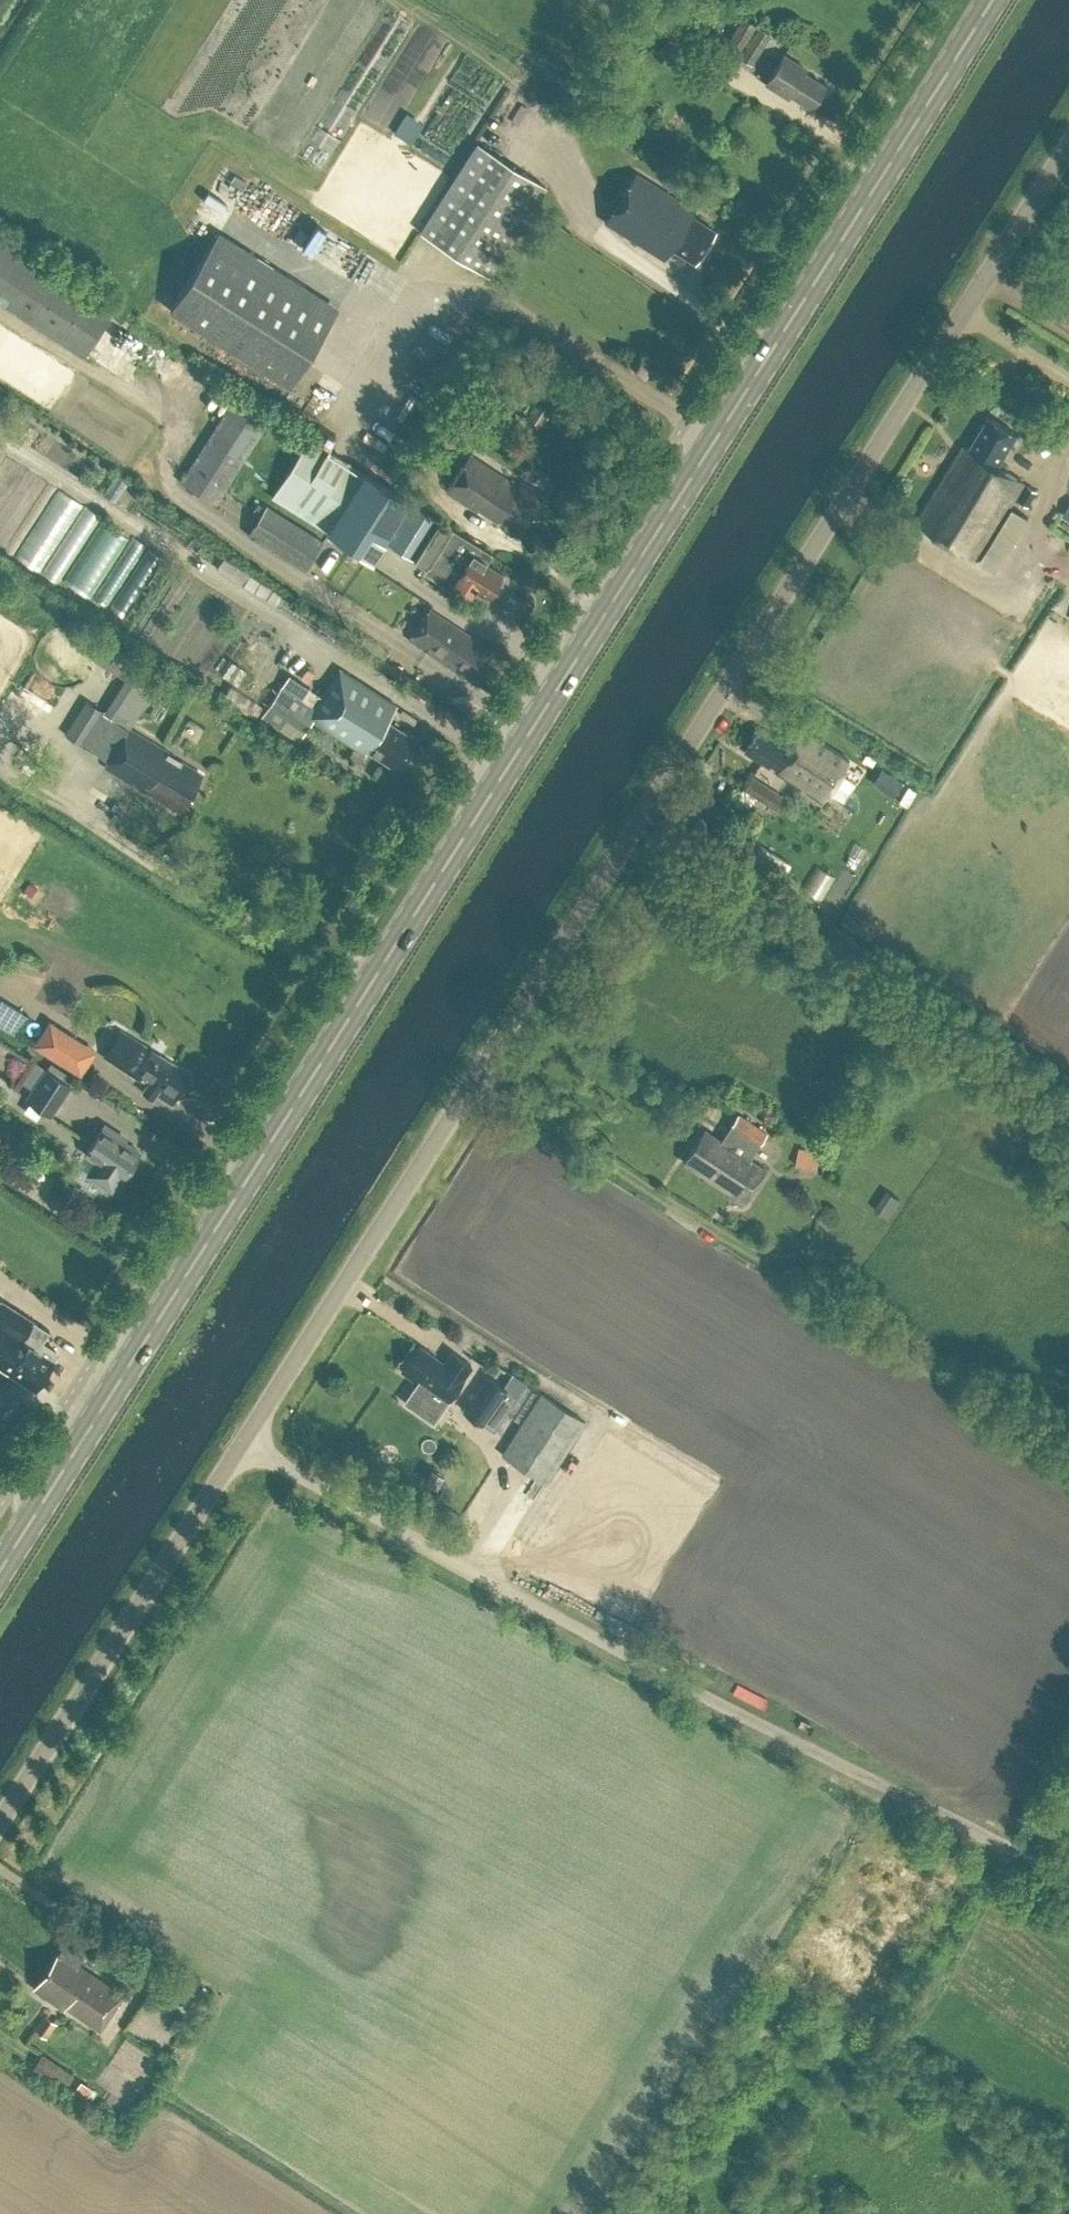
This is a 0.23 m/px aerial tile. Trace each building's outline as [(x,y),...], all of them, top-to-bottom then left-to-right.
[(751,64),(770,34),(742,17),(723,47),(751,64)] [(349,131),(400,39),(379,27),(328,119),(349,131)] [(809,104),(823,82),(803,70),(805,66),(781,52),(764,81),(787,95),(789,92),(809,104)] [(278,61),(263,94),(281,102),(296,69),(278,61)] [(491,277),(548,187),(477,142),(420,233),(491,277)] [(693,260),(714,228),(691,214),(694,209),(635,171),(604,219),(663,258),(671,246),(693,260)] [(704,196),(711,184),(700,178),(693,189),(704,196)] [(173,196),(168,204),(188,217),(193,209),(173,196)] [(282,227),(266,249),(284,262),(300,239),(282,227)] [(290,385),(339,307),(219,231),(169,308),(290,385)] [(110,312),(0,241),(0,303),(82,356),(110,312)] [(0,354),(0,409),(72,454),(88,465),(113,424),(0,354)] [(647,378),(653,369),(639,360),(633,370),(647,378)] [(216,502),(268,419),(232,397),(180,479),(216,502)] [(542,426),(553,411),(540,401),(529,417),(542,426)] [(999,464),(1019,432),(988,413),(969,445),(963,441),(915,519),(978,557),(1026,480),(999,464)] [(496,580),(498,582),(504,572),(501,570),(501,569),(486,559),(491,551),(309,434),(272,497),(371,559),(374,555),(384,538),(427,566),(424,571),(447,586),(451,580),(469,592),(473,586),(487,595),(496,580)] [(517,485),(514,483),(515,481),(470,451),(445,489),(476,509),(477,507),(496,520),(502,511),(523,525),(544,493),(522,478),(517,485)] [(1029,505),(1040,488),(1028,482),(1018,498),(1029,505)] [(322,540),(266,503),(246,534),(303,570),(322,540)] [(11,565),(25,573),(58,514),(44,506),(11,565)] [(470,676),(490,645),(430,605),(408,638),(450,666),(452,663),(470,676)] [(395,767),(415,736),(386,717),(396,702),(339,666),(307,715),(364,751),(366,748),(395,767)] [(925,696),(936,701),(945,680),(934,676),(925,696)] [(314,704),(281,683),(259,717),(297,741),(310,719),(306,716),(314,704)] [(254,717),(262,705),(230,685),(222,697),(254,717)] [(111,716),(103,710),(84,698),(78,709),(64,730),(91,747),(111,716)] [(127,726),(111,716),(91,747),(106,757),(102,763),(177,808),(201,771),(129,724),(127,726)] [(847,757),(794,723),(783,741),(759,725),(744,749),(821,799),(827,789),(841,798),(853,780),(839,770),(847,757)] [(881,765),(872,779),(895,794),(904,780),(881,765)] [(774,808),(783,794),(752,774),(743,788),(774,808)] [(786,874),(779,884),(792,892),(798,881),(786,874)] [(27,1013),(2,997),(0,1000),(0,1024),(15,1033),(27,1013)] [(177,1094),(190,1073),(138,1040),(121,1066),(149,1084),(147,1087),(171,1102),(176,1094),(177,1094)] [(49,1114),(67,1086),(41,1070),(23,1098),(49,1114)] [(120,1121),(163,1135),(170,1117),(140,1107),(145,1093),(122,1085),(117,1098),(127,1101),(120,1121)] [(750,1158),(767,1131),(739,1113),(722,1139),(704,1127),(683,1160),(729,1190),(727,1193),(742,1203),(765,1168),(750,1158)] [(122,1176),(141,1148),(126,1138),(128,1135),(104,1120),(82,1151),(96,1160),(88,1173),(108,1186),(116,1173),(122,1176)] [(801,1146),(797,1163),(818,1167),(821,1150),(801,1146)] [(71,1204),(94,1186),(67,1153),(45,1171),(71,1204)] [(888,1216),(900,1198),(887,1189),(875,1207),(888,1216)] [(35,1386),(59,1349),(42,1338),(49,1328),(0,1298),(0,1364),(35,1386)] [(441,1359),(419,1343),(401,1369),(443,1400),(470,1363),(449,1348),(441,1359)] [(513,1371),(504,1385),(507,1387),(506,1388),(515,1395),(526,1379),(513,1371)] [(488,1374),(465,1408),(464,1410),(492,1429),(515,1395),(506,1388),(507,1387),(488,1374)] [(545,1480),(584,1420),(541,1393),(502,1453),(545,1480)] [(99,2028),(122,1993),(77,1962),(82,1955),(63,1942),(33,1986),(63,2007),(65,2004),(99,2028)] [(205,2005),(210,1998),(197,1989),(190,2001),(198,2006),(200,2002),(205,2005)] [(47,2035),(57,2022),(44,2012),(34,2026),(47,2035)] [(67,2084),(73,2075),(41,2053),(34,2063),(67,2084)] [(84,2096),(91,2086),(80,2079),(74,2089),(84,2096)]
